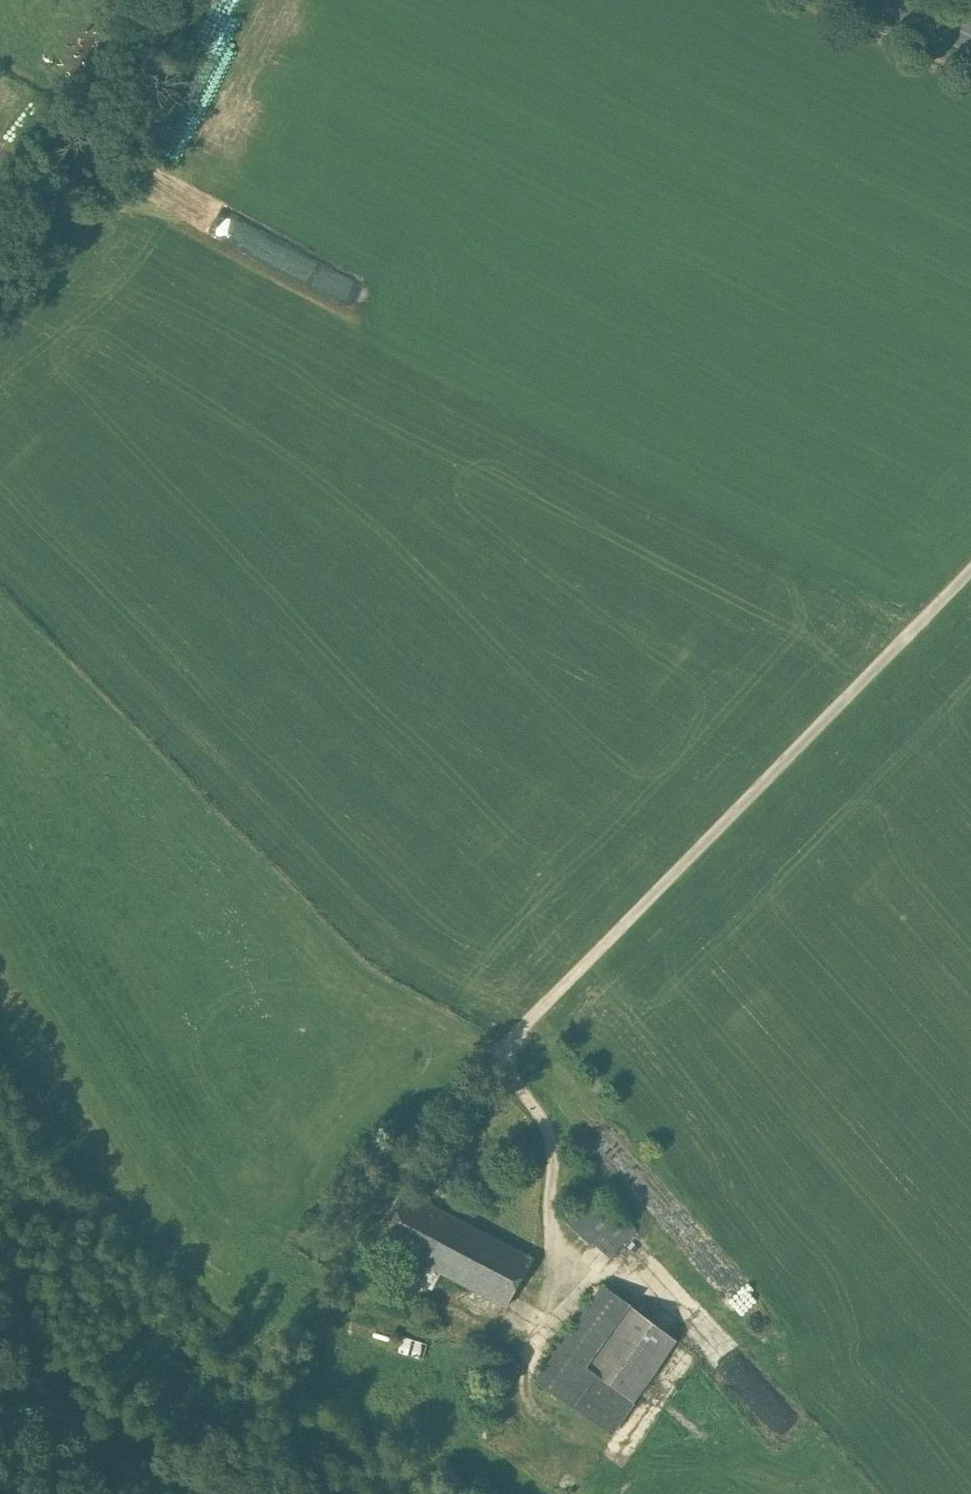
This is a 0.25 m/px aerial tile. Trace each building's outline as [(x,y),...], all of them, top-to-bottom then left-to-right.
[(15,148),(0,139),(0,172),(15,148)] [(620,1218),(586,1185),(560,1210),(594,1244),(598,1240),(620,1218)] [(452,1216),(408,1192),(382,1241),(426,1264),(452,1216)] [(532,1258),(452,1216),(426,1264),(430,1266),(441,1272),(506,1307),(532,1258)] [(620,1218),(598,1240),(612,1255),(636,1231),(624,1217),(620,1218)] [(441,1272),(430,1266),(420,1283),(432,1289),(441,1272)] [(604,1286),(537,1381),(570,1403),(592,1370),(587,1366),(630,1305),(604,1286)] [(630,1305),(587,1366),(592,1370),(634,1402),(677,1340),(630,1305)] [(428,1344),(394,1333),(389,1348),(423,1358),(428,1344)] [(634,1402),(592,1370),(570,1403),(612,1433),(634,1402)]
